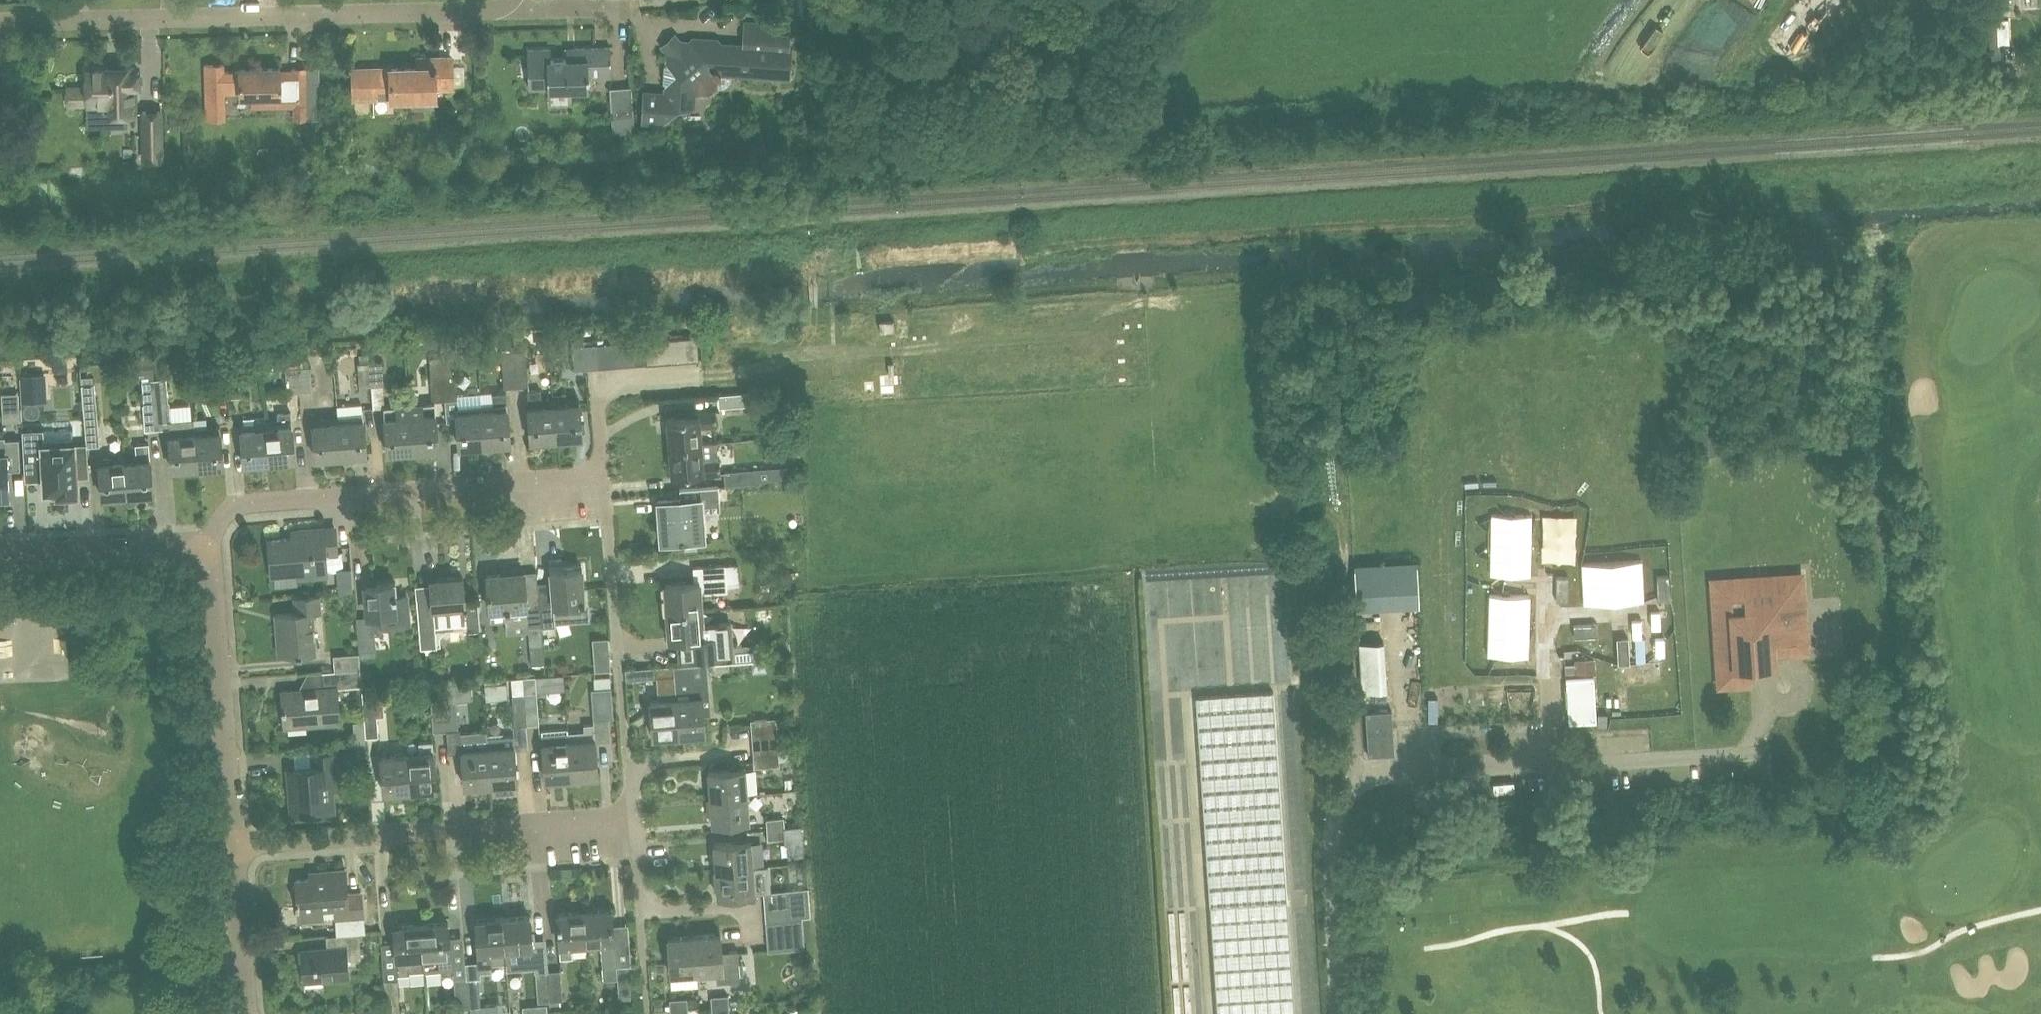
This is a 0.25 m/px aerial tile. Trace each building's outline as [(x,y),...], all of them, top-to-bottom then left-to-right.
[(743,32),(746,32),(745,45),(720,44),(717,40),(694,39),(690,42),(683,42),(681,44),(675,37),(663,47),(670,54),(667,56),(667,63),(663,66),(662,83),(665,86),(665,94),(646,93),(644,119),(660,120),(678,104),(690,105),(694,102),(694,91),(710,91),(716,86),(717,72),(788,76),(789,48),(787,48),(788,35),(777,34),(777,22),(744,20),(743,32)] [(551,48),(528,48),(529,86),(548,86),(548,89),(584,88),(590,88),(590,76),(612,76),(611,47),(577,47),(577,46),(566,46),(566,58),(551,59),(551,48)] [(412,108),(435,107),(434,86),(451,86),(451,85),(457,85),(456,65),(451,65),(451,57),(427,58),(427,66),(351,69),(352,98),(393,96),(394,101),(411,100),(412,108)] [(224,63),(211,64),(212,108),(225,107),(225,91),(241,91),(241,94),(253,94),(253,106),(294,105),(294,118),(308,118),(307,67),(293,68),(293,69),(281,70),(281,67),(240,68),(240,70),(224,70),(224,63)] [(87,86),(68,86),(68,104),(87,103),(88,106),(110,106),(110,115),(133,114),(132,80),(136,80),(136,68),(132,68),(132,66),(115,67),(115,69),(87,69),(87,86)] [(612,116),(613,116),(613,125),(634,124),(633,115),(634,115),(632,86),(610,88),(612,116)] [(164,157),(162,109),(142,110),(144,158),(164,157)] [(880,321),(881,331),(895,329),(894,319),(880,321)] [(698,362),(696,337),(681,338),(683,363),(698,362)] [(681,338),(668,339),(670,364),(683,363),(681,338)] [(668,339),(657,340),(658,365),(670,364),(668,339)] [(657,340),(643,341),(645,366),(658,365),(657,340)] [(645,366),(643,341),(620,343),(621,368),(645,366)] [(620,343),(608,344),(609,369),(621,368),(620,343)] [(608,344),(596,345),(598,369),(609,369),(608,344)] [(596,345),(584,346),(586,370),(598,369),(596,345)] [(573,371),(586,370),(584,346),(571,347),(573,371)] [(280,353),(282,363),(305,360),(303,349),(280,353)] [(527,386),(526,375),(524,350),(512,351),(515,387),(527,386)] [(499,352),(502,388),(515,387),(512,351),(499,352)] [(451,355),(440,356),(442,381),(454,380),(451,355)] [(430,382),(442,381),(440,356),(427,358),(430,382)] [(370,386),(382,385),(380,361),(368,362),(370,386)] [(358,387),(370,386),(368,362),(356,363),(358,387)] [(286,392),(299,391),(297,367),(284,368),(286,392)] [(308,367),(297,367),(299,391),(309,390),(308,367)] [(237,372),(225,373),(227,398),(239,397),(237,372)] [(215,399),(227,398),(225,373),(213,374),(215,399)] [(35,375),(21,375),(22,402),(36,401),(35,375)] [(166,379),(154,380),(155,403),(168,402),(166,379)] [(142,404),(155,403),(154,380),(141,381),(142,404)] [(98,423),(95,384),(82,385),(85,424),(98,423)] [(530,442),(554,439),(552,402),(540,403),(539,390),(525,391),(530,442)] [(753,392),(718,394),(719,407),(754,404),(753,392)] [(504,393),(491,394),(479,395),(483,445),(508,443),(504,393)] [(577,399),(552,402),(554,439),(580,437),(577,399)] [(433,402),(407,404),(411,451),(437,449),(433,402)] [(21,417),(20,403),(6,403),(7,417),(21,417)] [(383,406),(383,408),(387,453),(411,451),(407,404),(383,406)] [(480,407),(455,409),(458,447),(483,445),(480,407)] [(693,418),(666,421),(668,447),(700,445),(698,429),(715,427),(713,414),(693,415),(693,418)] [(265,416),(242,418),(243,426),(240,426),(243,464),(268,462),(265,424),(266,424),(265,416)] [(363,416),(337,418),(340,454),(340,456),(366,454),(363,416)] [(337,418),(311,420),(314,458),(340,456),(340,454),(337,418)] [(169,432),(172,470),(197,468),(194,430),(193,420),(168,422),(169,432)] [(290,422),(266,424),(265,424),(268,462),(293,460),(290,422)] [(44,429),(24,430),(26,479),(36,478),(36,472),(43,472),(43,478),(44,491),(58,490),(58,493),(77,493),(76,477),(76,473),(87,472),(85,440),(74,441),(74,427),(44,429)] [(219,428),(194,430),(197,468),(222,466),(219,428)] [(21,438),(6,438),(7,448),(0,448),(0,499),(6,499),(5,495),(9,495),(8,469),(22,468),(21,438)] [(136,457),(124,457),(127,495),(152,493),(149,443),(135,444),(136,457)] [(700,445),(668,447),(670,476),(697,474),(697,476),(718,475),(717,462),(701,463),(700,445)] [(101,497),(127,495),(124,457),(99,459),(101,497)] [(773,480),(772,469),(760,470),(759,468),(724,471),(725,485),(761,482),(760,481),(773,480)] [(680,500),(657,502),(660,543),(703,539),(701,513),(719,511),(717,487),(679,490),(680,500)] [(297,537),(269,540),(271,574),(299,572),(299,577),(326,575),(324,552),(336,551),(334,528),(297,531),(297,537)] [(1395,563),(1355,565),(1357,596),(1357,597),(1397,595),(1395,563)] [(551,592),(538,593),(541,628),(554,627),(554,622),(554,617),(584,615),(583,604),(581,567),(549,570),(550,581),(551,592)] [(693,582),(663,585),(665,613),(701,610),(700,595),(726,593),(725,585),(723,567),(692,569),(693,582)] [(340,571),(342,592),(354,591),(352,570),(340,571)] [(523,572),(485,575),(488,611),(489,621),(505,620),(505,624),(527,623),(527,627),(529,649),(542,648),(541,628),(538,593),(537,593),(537,591),(537,582),(536,573),(523,574),(523,572)] [(1748,667),(1772,665),(1771,646),(1786,645),(1786,652),(1805,651),(1800,576),(1742,579),(1743,585),(1712,587),(1719,685),(1749,683),(1748,667)] [(466,605),(463,606),(461,577),(430,580),(431,599),(415,600),(419,648),(435,647),(434,628),(467,625),(467,623),(466,605)] [(402,596),(392,597),(391,583),(365,585),(367,616),(356,617),(359,651),(375,649),(373,635),(381,634),(380,615),(390,614),(390,622),(404,621),(402,596)] [(320,613),(319,595),(293,597),(295,613),(275,615),(278,654),(314,651),(311,613),(320,613)] [(477,600),(465,601),(466,605),(467,623),(467,625),(468,632),(480,631),(479,622),(478,610),(477,600)] [(701,610),(665,613),(667,641),(697,639),(698,653),(730,650),(728,624),(703,626),(701,610)] [(1384,640),(1360,641),(1363,690),(1387,689),(1384,640)] [(610,652),(595,654),(596,670),(611,668),(610,652)] [(359,653),(333,655),(335,670),(360,668),(359,653)] [(689,664),(672,665),(674,699),(677,736),(704,734),(702,714),(701,697),(709,696),(708,678),(691,679),(689,664)] [(658,700),(648,701),(651,738),(677,736),(674,699),(672,665),(655,667),(658,700)] [(360,668),(335,670),(321,671),(322,688),(281,691),(283,726),(339,722),(337,688),(362,686),(360,668)] [(524,694),(523,694),(526,724),(539,723),(536,676),(523,677),(524,694)] [(1596,720),(1593,676),(1566,677),(1568,721),(1596,720)] [(505,682),(484,683),(485,699),(507,697),(505,682)] [(602,704),(603,718),(614,717),(612,687),(592,688),(593,705),(602,704)] [(383,688),(362,690),(362,693),(365,720),(366,737),(379,736),(377,715),(385,714),(383,688)] [(432,701),(431,701),(434,732),(446,731),(444,701),(441,701),(440,689),(431,690),(432,701)] [(1196,695),(1217,1013),(1294,1013),(1273,690),(1196,695)] [(523,694),(512,695),(515,725),(526,724),(523,694)] [(456,700),(444,701),(446,731),(459,730),(456,700)] [(1394,753),(1391,709),(1365,711),(1368,755),(1394,753)] [(774,719),(749,721),(750,738),(775,736),(774,719)] [(365,720),(354,721),(356,743),(357,743),(367,743),(366,737),(365,720)] [(584,732),(568,733),(571,779),(597,777),(593,724),(583,725),(584,732)] [(566,729),(541,731),(545,781),(571,779),(568,733),(567,733),(566,729)] [(513,736),(488,738),(489,747),(488,747),(490,785),(517,783),(513,736)] [(750,738),(751,751),(776,748),(775,736),(750,738)] [(432,741),(419,742),(419,752),(406,753),(409,791),(436,789),(432,741)] [(464,787),(490,785),(488,747),(461,749),(464,787)] [(776,749),(751,751),(753,768),(777,765),(776,749)] [(312,766),(286,768),(290,812),(332,809),(330,787),(342,786),(340,752),(311,754),(312,766)] [(383,793),(409,791),(406,753),(381,755),(383,793)] [(706,771),(709,798),(745,795),(743,768),(706,771)] [(711,824),(747,821),(745,795),(709,798),(711,824)] [(765,820),(766,830),(782,829),(782,819),(765,820)] [(783,839),(782,829),(766,830),(766,840),(783,839)] [(713,844),(715,871),(752,868),(749,841),(713,844)] [(717,897),(754,894),(752,868),(715,871),(717,897)] [(309,878),(295,879),(298,920),(322,918),(321,909),(335,908),(336,920),(363,918),(361,891),(347,893),(345,869),(309,871),(309,878)] [(789,909),(790,921),(808,920),(805,890),(788,892),(788,895),(789,909)] [(788,892),(762,894),(764,911),(789,909),(788,895),(788,892)] [(789,909),(764,911),(765,923),(790,921),(789,909)] [(610,910),(583,912),(586,943),(599,942),(601,978),(616,977),(617,995),(630,994),(628,964),(615,965),(613,933),(612,934),(610,910)] [(571,944),(586,943),(583,912),(556,914),(558,938),(559,958),(572,957),(571,944)] [(507,959),(512,963),(521,962),(521,965),(533,964),(531,939),(529,916),(502,917),(505,949),(506,949),(507,959)] [(505,962),(504,949),(505,949),(502,917),(475,919),(477,944),(476,944),(478,972),(490,971),(489,963),(505,962)] [(447,921),(420,923),(424,970),(442,969),(442,975),(452,974),(447,921)] [(790,921),(765,923),(766,935),(791,933),(790,921)] [(397,979),(398,979),(398,974),(409,974),(409,972),(424,971),(420,923),(393,925),(394,942),(397,975),(383,975),(386,1013),(400,1013),(397,979)] [(335,946),(302,949),(304,980),(348,977),(347,959),(360,958),(358,932),(334,934),(335,946)] [(738,950),(721,951),(720,934),(693,937),(696,973),(717,972),(717,982),(740,980),(738,950)] [(669,976),(696,973),(693,937),(666,939),(669,976)] [(561,969),(548,970),(550,1001),(563,1000),(561,969)] [(548,970),(536,971),(539,1001),(550,1001),(548,970)] [(468,1007),(481,1007),(479,976),(466,977),(468,1007)] [(454,978),(456,1008),(458,1007),(468,1007),(466,977),(454,978)] [(711,1007),(728,1005),(728,995),(710,997),(711,1007)] [(669,1000),(670,1010),(687,1009),(686,999),(669,1000)] [(711,1007),(712,1013),(729,1013),(728,1005),(711,1007)]
